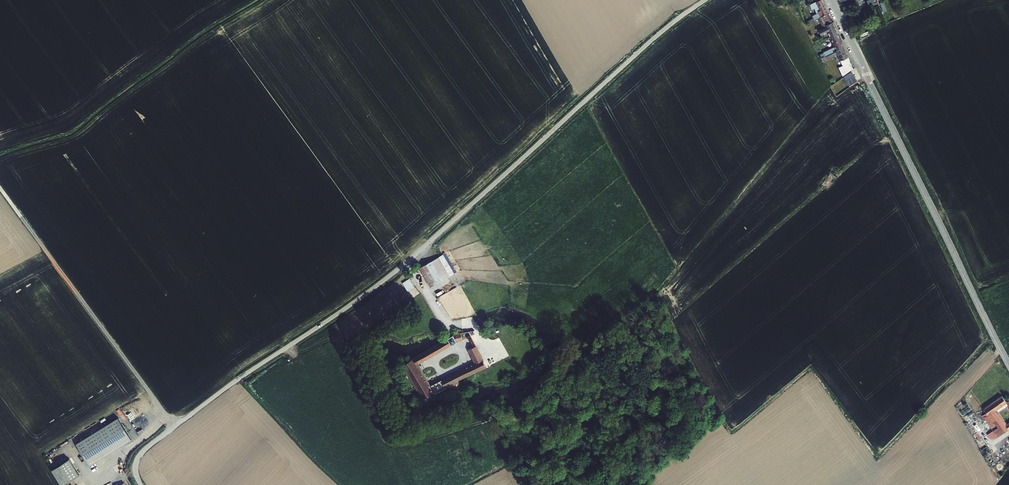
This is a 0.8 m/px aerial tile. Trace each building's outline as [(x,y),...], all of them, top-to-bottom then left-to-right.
[(828,12),(822,0),(818,0),(810,4),(812,9),(815,8),(816,13),(812,15),(814,19),(819,17),(821,16),(828,12)] [(859,9),(865,6),(862,0),(855,0),(859,9)] [(821,16),(825,25),(833,21),(828,12),(821,16)] [(830,37),(838,33),(833,21),(825,25),(826,26),(823,27),(818,29),(821,35),(824,34),(826,39),(830,37)] [(859,33),(861,38),(870,35),(868,30),(859,33)] [(834,46),(835,49),(843,45),(838,33),(830,37),(834,46)] [(841,60),(848,57),(843,45),(835,49),(837,54),(840,60),(841,60)] [(826,55),(834,51),(833,50),(835,49),(834,46),(823,52),(823,53),(820,54),(822,57),(824,56),(825,56),(826,55)] [(837,54),(835,49),(833,50),(834,51),(826,55),(825,56),(824,56),(822,57),(821,57),(823,62),(830,59),(830,58),(837,54)] [(848,57),(841,60),(843,65),(839,67),(843,76),(853,69),(848,57)] [(858,80),(852,71),(843,77),(849,86),(858,80)] [(422,270),(429,282),(446,273),(451,270),(444,256),(422,270)] [(446,273),(429,282),(433,289),(449,279),(446,273)] [(450,334),(438,342),(402,362),(422,397),(434,391),(435,393),(445,388),(446,389),(452,386),(454,390),(462,386),(461,383),(467,380),(467,379),(471,377),(472,377),(473,376),(473,375),(473,373),(487,366),(475,342),(467,346),(464,348),(472,363),(431,385),(428,381),(427,381),(416,363),(454,341),(458,338),(458,337),(461,335),(469,331),(469,329),(468,329),(467,328),(457,331),(453,332),(450,334)] [(469,331),(461,335),(467,346),(475,342),(469,331)] [(983,408),(987,413),(982,416),(993,431),(998,437),(1008,430),(1008,422),(1007,424),(1006,425),(996,411),(997,410),(1007,403),(1006,402),(1002,395),(983,408)] [(1008,405),(1007,403),(997,410),(999,412),(1008,405)] [(999,412),(997,410),(996,411),(1006,425),(1007,424),(999,412)] [(131,440),(117,418),(77,444),(90,465),(131,440)] [(998,437),(993,431),(988,435),(991,439),(995,439),(998,437)] [(70,459),(52,470),(62,484),(63,484),(80,475),(70,459)]
